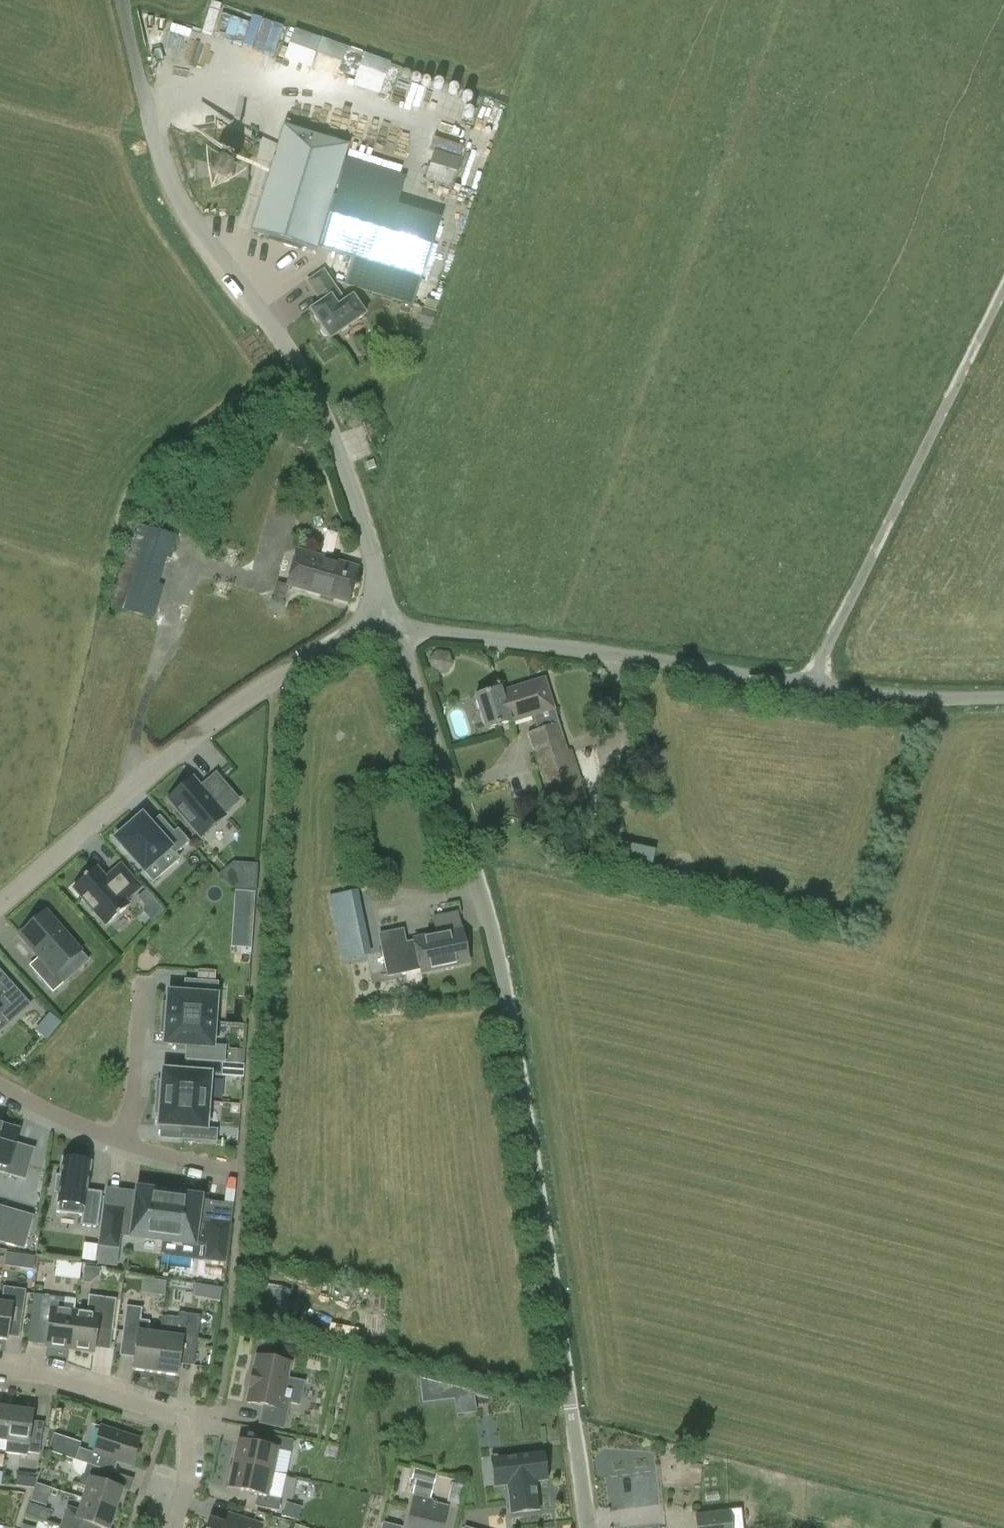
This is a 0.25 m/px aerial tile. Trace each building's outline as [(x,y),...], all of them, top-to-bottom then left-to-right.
[(209,4),(203,35),(280,52),(287,21),(209,4)] [(288,28),(280,60),(344,76),(352,44),(288,28)] [(354,47),(348,61),(361,67),(367,53),(354,47)] [(385,93),(395,62),(367,53),(357,84),(385,93)] [(261,206),(254,232),(317,250),(328,212),(333,195),(348,147),(284,128),(269,179),(261,206)] [(426,180),(420,203),(444,210),(450,188),(452,189),(460,160),(458,159),(461,151),(439,145),(437,152),(434,151),(424,180),(426,180)] [(224,182),(228,181),(229,181),(232,178),(234,173),(233,167),(231,163),(227,161),(221,160),(216,161),(215,163),(194,161),(194,170),(193,179),(216,180),(219,182),(224,182)] [(338,189),(336,196),(333,195),(328,212),(330,213),(319,249),(422,280),(440,221),(338,189)] [(326,273),(323,270),(305,282),(319,304),(310,311),(330,340),(366,315),(354,299),(347,304),(326,273)] [(177,539),(136,527),(112,609),(153,621),(163,586),(158,584),(165,559),(171,561),(177,539)] [(287,585),(348,603),(358,568),(297,551),(287,585)] [(431,670),(450,672),(452,652),(433,650),(431,670)] [(484,728),(510,720),(511,724),(533,717),(536,728),(528,731),(544,779),(545,782),(555,815),(589,805),(566,736),(561,738),(543,682),(515,691),(516,694),(502,699),(499,687),(473,695),(484,728)] [(218,775),(216,773),(201,786),(193,777),(165,800),(176,812),(173,815),(186,829),(189,826),(200,839),(227,817),(225,815),(241,801),(218,775)] [(138,821),(117,840),(144,871),(169,850),(174,856),(189,842),(178,829),(173,833),(159,817),(149,825),(147,822),(142,827),(138,821)] [(71,889),(105,927),(130,905),(128,902),(142,889),(120,863),(105,877),(96,867),(71,889)] [(229,889),(259,889),(259,863),(229,863),(229,889)] [(234,890),(233,907),(253,908),(254,892),(234,890)] [(350,890),(328,895),(341,959),(364,954),(350,890)] [(151,891),(140,901),(156,920),(167,910),(151,891)] [(20,935),(19,936),(39,958),(30,966),(52,992),(62,983),(55,974),(80,952),(46,912),(20,935)] [(388,973),(421,968),(421,972),(469,965),(465,933),(464,930),(416,937),(417,940),(407,942),(405,928),(381,931),(388,973)] [(5,1027),(30,1005),(5,977),(0,981),(0,1022),(5,1027)] [(167,1004),(162,1004),(161,1019),(214,1022),(217,982),(198,981),(189,980),(188,994),(168,993),(167,1004)] [(49,1039),(63,1022),(51,1012),(38,1029),(49,1039)] [(224,1048),(212,1047),(214,1022),(161,1019),(160,1033),(165,1034),(164,1045),(191,1047),(190,1061),(222,1063),(223,1063),(224,1048)] [(228,1075),(244,1077),(248,1050),(232,1048),(228,1075)] [(222,1063),(190,1061),(186,1060),(185,1071),(162,1069),(161,1082),(157,1082),(156,1098),(209,1102),(210,1076),(221,1077),(222,1063)] [(181,1130),(180,1141),(217,1143),(218,1129),(207,1128),(209,1102),(156,1098),(155,1115),(159,1115),(158,1128),(181,1130)] [(7,1162),(4,1173),(25,1179),(33,1149),(15,1144),(18,1131),(0,1126),(0,1160),(7,1162)] [(96,1228),(100,1193),(84,1191),(88,1164),(63,1162),(62,1177),(56,1176),(54,1193),(59,1193),(57,1212),(82,1215),(81,1226),(96,1228)] [(105,1208),(103,1221),(103,1223),(99,1245),(117,1247),(118,1234),(163,1240),(169,1199),(155,1196),(155,1192),(137,1190),(134,1212),(105,1208)] [(222,1261),(227,1226),(195,1222),(199,1199),(182,1196),(182,1200),(169,1199),(163,1240),(208,1246),(206,1259),(222,1261)] [(22,1249),(32,1215),(0,1206),(0,1242),(22,1249)] [(59,1277),(82,1277),(82,1263),(59,1262),(59,1277)] [(196,1296),(222,1299),(224,1287),(198,1284),(196,1296)] [(0,1302),(0,1339),(7,1339),(10,1312),(22,1313),(26,1290),(4,1287),(2,1302),(0,1302)] [(30,1320),(49,1322),(46,1345),(70,1348),(74,1312),(62,1311),(64,1299),(34,1295),(30,1320)] [(86,1314),(75,1312),(77,1300),(76,1300),(74,1312),(70,1348),(94,1351),(97,1328),(113,1330),(117,1300),(89,1295),(86,1314)] [(160,1334),(148,1332),(149,1322),(140,1321),(142,1308),(127,1306),(122,1338),(136,1340),(133,1369),(155,1372),(160,1334)] [(162,1316),(160,1334),(155,1372),(178,1375),(182,1346),(196,1348),(200,1316),(179,1313),(178,1318),(162,1316)] [(250,1386),(251,1386),(248,1402),(264,1405),(260,1423),(283,1428),(289,1402),(299,1404),(304,1382),(286,1379),(289,1362),(257,1356),(254,1372),(253,1371),(250,1386)] [(447,1386),(420,1380),(423,1403),(449,1400),(447,1386)] [(6,1451),(7,1441),(11,1409),(0,1407),(0,1450),(6,1451)] [(7,1441),(22,1443),(21,1451),(40,1454),(44,1422),(32,1421),(33,1412),(11,1409),(7,1441)] [(79,1447),(75,1460),(87,1464),(98,1467),(102,1456),(118,1461),(131,1465),(139,1439),(102,1426),(93,1452),(79,1447)] [(54,1434),(48,1451),(58,1454),(63,1437),(54,1434)] [(237,1442),(233,1465),(272,1473),(277,1451),(290,1453),(293,1441),(269,1436),(266,1448),(237,1442)] [(539,1510),(535,1481),(546,1480),(542,1450),(500,1456),(504,1485),(507,1485),(510,1513),(539,1510)] [(79,1484),(86,1487),(82,1499),(116,1510),(123,1488),(110,1484),(114,1472),(98,1467),(87,1464),(84,1475),(82,1474),(79,1484)] [(272,1473),(233,1465),(228,1489),(257,1495),(254,1507),(258,1507),(278,1512),(281,1499),(267,1496),(272,1473)] [(405,1492),(430,1498),(436,1474),(414,1468),(411,1479),(409,1478),(405,1492)] [(46,1519),(53,1487),(36,1483),(29,1516),(46,1519)] [(446,1502),(460,1505),(465,1486),(451,1483),(446,1502)] [(447,1515),(449,1506),(432,1502),(416,1498),(409,1527),(444,1527),(447,1515)] [(79,1510),(66,1506),(60,1527),(64,1527),(110,1527),(116,1510),(82,1499),(79,1510)] [(741,1509),(701,1514),(694,1514),(695,1527),(743,1527),(741,1509)] [(224,1524),(210,1519),(207,1527),(260,1527),(262,1523),(255,1521),(228,1513),(224,1524)]
